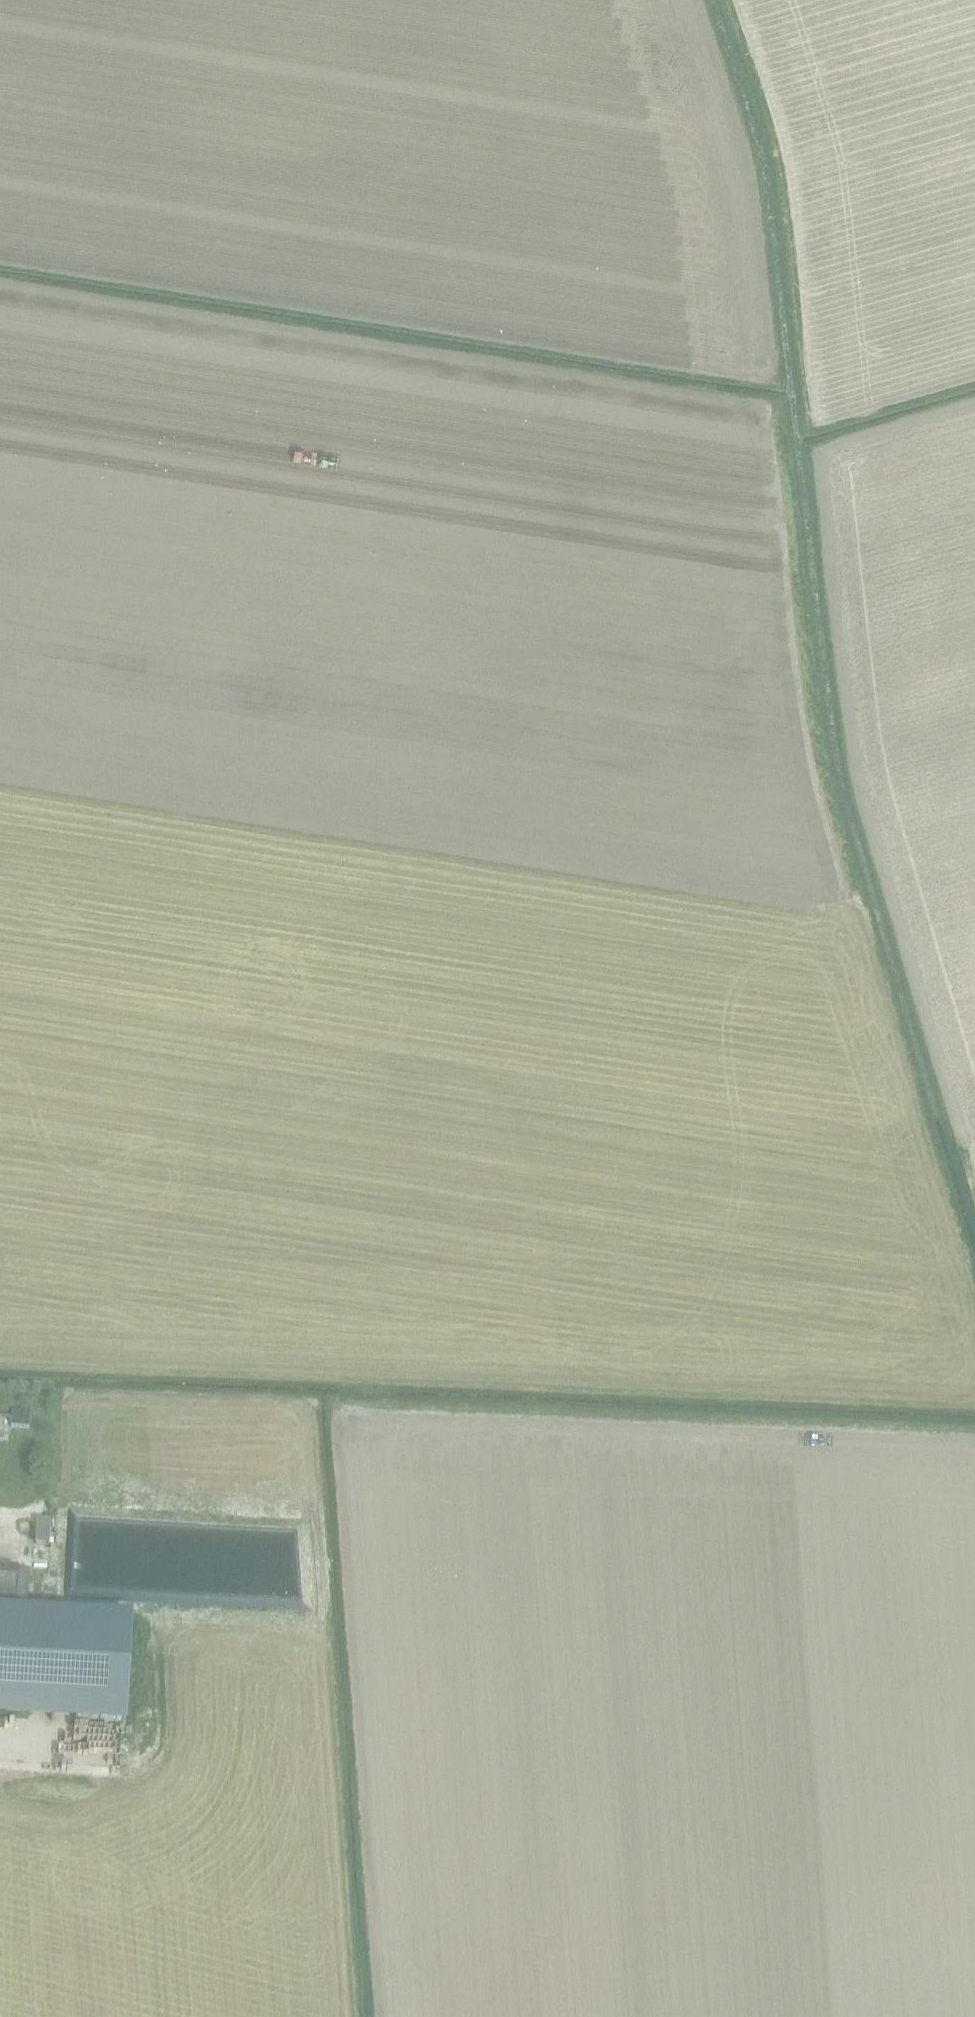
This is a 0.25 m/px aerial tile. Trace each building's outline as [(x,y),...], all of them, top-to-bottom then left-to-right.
[(17,1568),(0,1567),(0,1599),(16,1600),(17,1568)] [(52,1720),(58,1613),(0,1610),(0,1717),(52,1720)]
